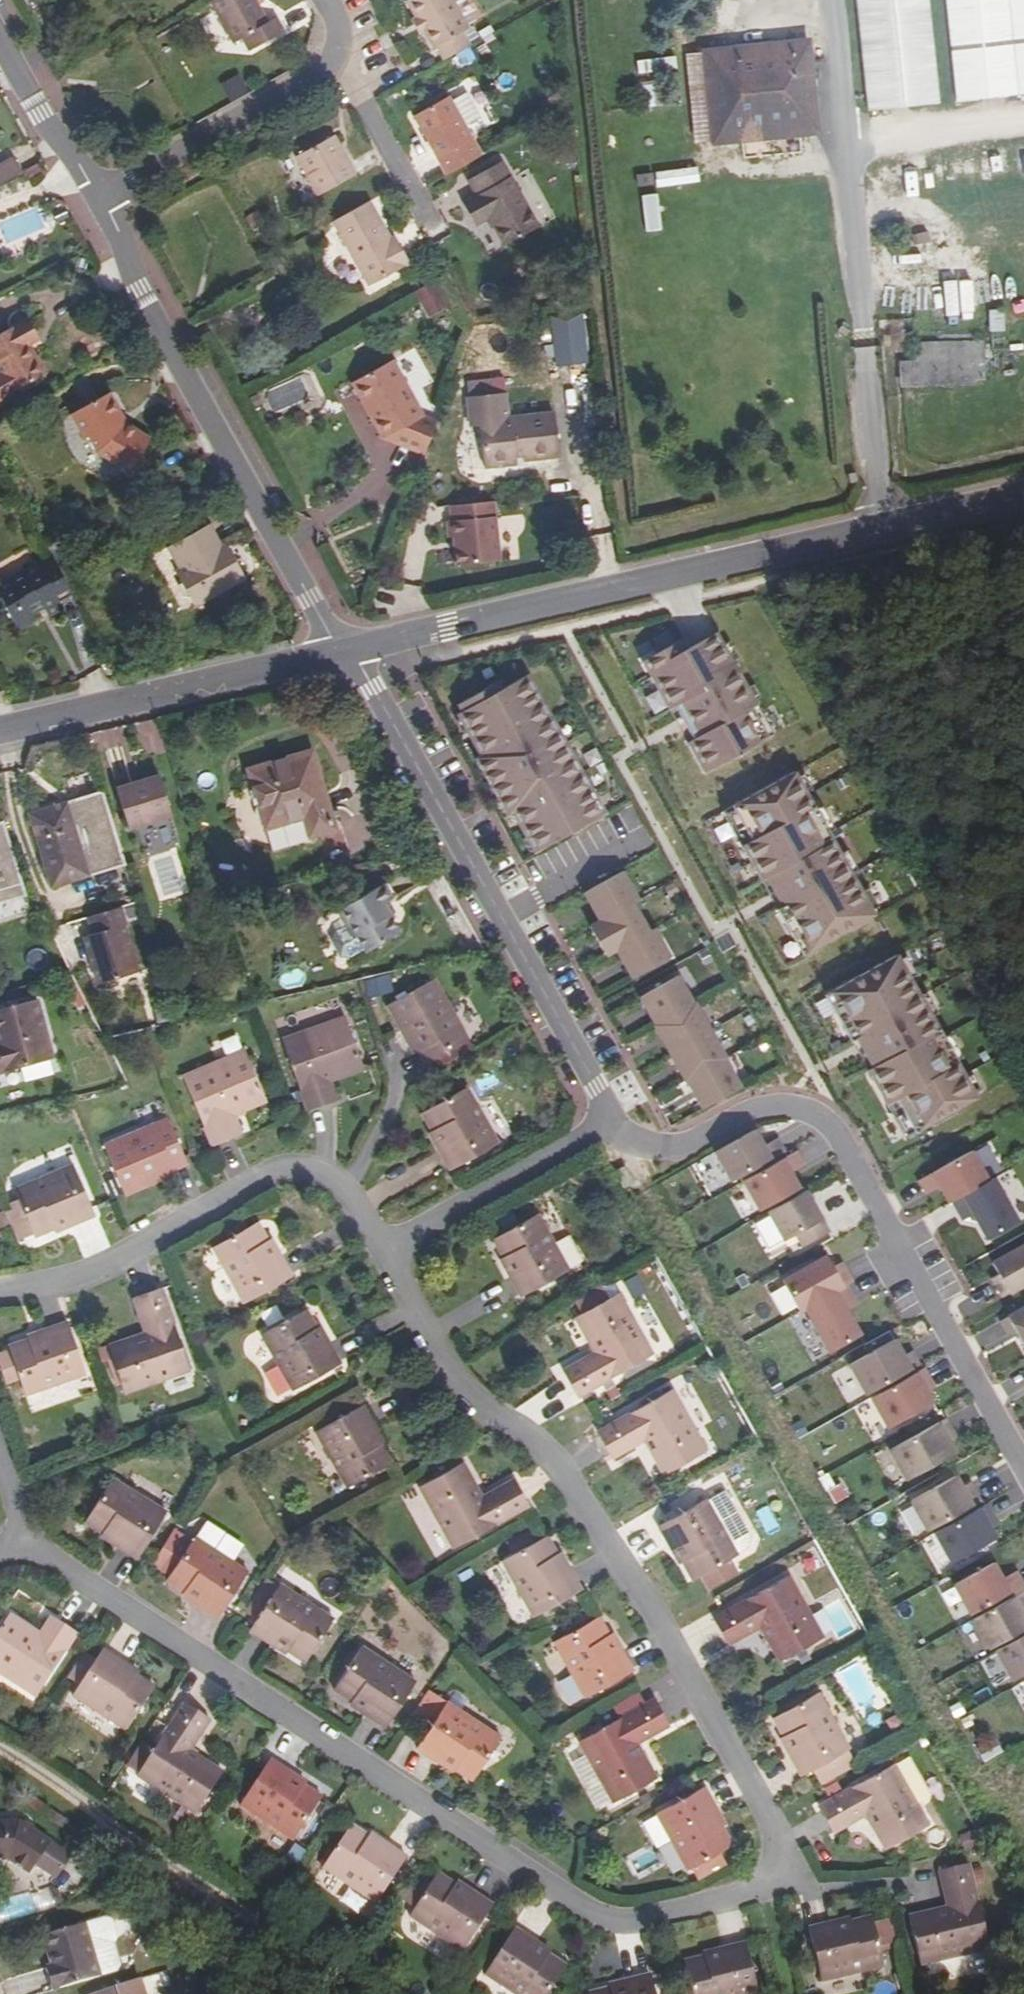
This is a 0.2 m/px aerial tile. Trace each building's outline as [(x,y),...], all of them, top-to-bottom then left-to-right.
[(210,2),(233,44),(244,38),(251,50),(285,33),(279,24),(271,28),(255,0),(214,0),(210,2)] [(440,47),(443,45),(450,58),(456,55),(470,47),(477,43),(468,28),(486,18),(476,0),(414,0),(413,0),(423,16),(430,30),(440,47)] [(867,112),(939,105),(937,84),(929,0),(856,0),(867,112)] [(958,103),(1023,97),(1023,0),(948,0),(958,103)] [(425,33),(430,30),(423,16),(417,19),(425,33)] [(782,54),(809,52),(808,43),(782,45),(782,54)] [(796,111),(814,109),(809,52),(782,54),(782,45),(705,52),(714,142),(798,135),(796,111)] [(477,58),(470,47),(456,55),(463,66),(477,58)] [(414,117),(449,176),(480,157),(462,127),(479,117),(464,92),(448,101),(446,98),(414,117)] [(818,133),(814,109),(796,111),(798,135),(799,135),(818,133)] [(317,196),(354,176),(333,137),(296,157),(317,196)] [(19,176),(11,162),(0,168),(0,186),(19,176)] [(488,219),(504,245),(535,228),(501,164),(470,182),(477,196),(462,204),(475,226),(488,219)] [(699,183),(697,167),(653,172),(655,187),(699,183)] [(367,203),(332,223),(368,288),(408,265),(397,246),(392,249),(388,240),(367,203)] [(392,249),(397,246),(392,238),(388,240),(392,249)] [(429,315),(449,305),(436,279),(416,290),(429,315)] [(581,314),(551,317),(556,367),(586,364),(581,314)] [(0,335),(0,369),(2,374),(0,375),(0,401),(47,375),(38,358),(33,361),(25,346),(32,342),(22,323),(0,335)] [(898,386),(981,383),(980,344),(911,347),(910,365),(898,366),(898,386)] [(384,439),(425,454),(438,420),(423,415),(394,362),(391,361),(352,384),(384,439)] [(555,417),(528,420),(524,426),(507,427),(507,422),(504,394),(468,397),(471,432),(481,431),(485,470),(518,467),(518,464),(517,458),(523,458),(524,464),(559,460),(555,417)] [(124,428),(107,397),(72,416),(85,441),(90,439),(97,453),(115,464),(116,463),(131,473),(149,443),(124,428)] [(495,507),(494,502),(450,506),(452,521),(447,522),(449,538),(454,537),(456,566),(500,562),(495,507)] [(244,582),(232,561),(228,563),(222,552),(209,529),(170,552),(183,575),(178,579),(195,609),(244,582)] [(228,563),(232,561),(227,550),(222,552),(228,563)] [(82,614),(55,566),(47,552),(34,560),(38,566),(0,587),(0,597),(29,649),(46,639),(42,633),(55,627),(60,636),(73,628),(69,620),(82,614)] [(689,743),(706,774),(775,735),(714,625),(685,641),(680,631),(639,654),(671,710),(677,707),(695,739),(689,743)] [(603,815),(608,812),(531,673),(507,687),(503,680),(460,703),(464,710),(459,713),(482,754),(477,757),(509,814),(514,812),(536,852),(604,817),(603,815)] [(695,739),(677,707),(671,710),(679,725),(689,743),(695,739)] [(335,835),(312,756),(246,775),(272,854),(335,835)] [(804,957),(877,917),(797,774),(724,814),(762,882),(766,879),(783,910),(779,912),(804,957)] [(166,824),(154,784),(112,797),(124,837),(166,824)] [(51,906),(125,891),(105,824),(35,836),(51,906)] [(10,858),(5,846),(0,847),(0,920),(23,914),(10,858)] [(634,978),(671,958),(655,929),(651,931),(635,902),(639,900),(623,871),(586,892),(602,921),(591,927),(607,956),(618,950),(634,978)] [(783,910),(766,879),(762,882),(772,900),(779,912),(783,910)] [(368,913),(372,911),(376,908),(366,893),(318,919),(326,935),(339,938),(352,960),(383,942),(374,925),(368,913)] [(378,922),(372,911),(368,913),(374,925),(378,922)] [(121,936),(114,917),(81,927),(87,945),(83,947),(91,971),(87,972),(94,994),(132,983),(118,938),(121,936)] [(91,971),(83,947),(79,949),(87,972),(91,971)] [(978,1100),(899,957),(826,997),(851,1042),(856,1040),(873,1070),(868,1073),(906,1140),(978,1100)] [(703,1110),(741,1089),(713,1036),(678,977),(641,997),(673,1059),(703,1110)] [(246,991),(244,980),(232,985),(235,996),(246,991)] [(467,1056),(433,997),(387,1022),(402,1046),(405,1046),(424,1080),(467,1056)] [(51,1063),(33,1005),(0,1015),(0,1078),(51,1063)] [(318,1045),(345,1036),(343,1029),(315,1039),(318,1045)] [(363,1081),(345,1036),(318,1045),(315,1039),(280,1053),(307,1121),(335,1110),(330,1093),(363,1081)] [(873,1070),(856,1040),(851,1042),(856,1050),(868,1073),(873,1070)] [(220,1085),(249,1073),(247,1067),(217,1078),(220,1085)] [(803,1067),(786,1074),(790,1084),(807,1077),(803,1067)] [(267,1119),(249,1073),(220,1085),(217,1078),(183,1091),(210,1161),(239,1150),(232,1131),(267,1119)] [(499,1159),(468,1103),(424,1128),(442,1160),(437,1164),(450,1186),(499,1159)] [(764,1147),(755,1131),(715,1153),(732,1183),(740,1178),(772,1161),(785,1153),(778,1140),(764,1147)] [(187,1178),(168,1132),(105,1160),(126,1209),(153,1197),(150,1193),(187,1178)] [(759,1213),(770,1207),(799,1190),(790,1174),(804,1166),(796,1153),(774,1165),(743,1182),(759,1213)] [(989,1183),(972,1153),(919,1182),(927,1195),(941,1188),(950,1204),(953,1203),(989,1183)] [(774,1165),(772,1161),(740,1178),(743,1182),(774,1165)] [(628,1187),(619,1171),(609,1176),(618,1192),(628,1187)] [(8,1223),(20,1251),(35,1245),(36,1248),(71,1232),(73,1236),(97,1226),(76,1176),(17,1200),(24,1217),(8,1223)] [(1022,1229),(994,1180),(989,1183),(953,1203),(961,1217),(971,1211),(974,1216),(992,1247),(1022,1229)] [(802,1195),(799,1190),(770,1207),(772,1211),(802,1195)] [(829,1234),(806,1192),(802,1195),(772,1211),(768,1213),(784,1242),(795,1236),(802,1249),(829,1234)] [(971,1211),(961,1217),(964,1222),(974,1216),(971,1211)] [(569,1284),(537,1230),(495,1254),(513,1286),(508,1288),(521,1311),(569,1284)] [(278,1268),(259,1236),(216,1261),(246,1315),(293,1288),(281,1266),(278,1268)] [(997,1270),(1003,1281),(1006,1287),(1000,1291),(1007,1305),(1023,1295),(1023,1255),(997,1270)] [(846,1287),(852,1284),(844,1270),(836,1275),(833,1269),(826,1258),(782,1283),(799,1313),(805,1310),(846,1287)] [(836,1275),(844,1270),(841,1265),(833,1269),(836,1275)] [(1006,1287),(1003,1281),(997,1285),(1000,1291),(1006,1287)] [(854,1301),(846,1287),(805,1310),(829,1354),(860,1338),(846,1313),(843,1307),(854,1301)] [(193,1380),(165,1299),(135,1309),(148,1344),(112,1358),(128,1404),(193,1380)] [(857,1307),(854,1301),(843,1307),(846,1313),(857,1307)] [(653,1366),(620,1308),(576,1332),(595,1364),(563,1384),(579,1409),(653,1366)] [(1006,1328),(1014,1342),(1020,1338),(1023,1345),(1023,1318),(1006,1328)] [(325,1353),(306,1323),(262,1347),(292,1401),(341,1374),(328,1351),(325,1353)] [(6,1387),(20,1383),(22,1389),(28,1405),(88,1384),(71,1333),(47,1341),(47,1345),(12,1357),(13,1360),(0,1365),(0,1371),(6,1387)] [(904,1358),(894,1341),(850,1366),(866,1397),(882,1388),(912,1371),(919,1367),(912,1354),(904,1358)] [(932,1384),(924,1370),(915,1375),(885,1392),(871,1400),(888,1430),(933,1405),(927,1395),(924,1389),(932,1384)] [(915,1375),(912,1371),(882,1388),(885,1392),(915,1375)] [(20,1383),(6,1387),(8,1394),(22,1389),(20,1383)] [(935,1390),(932,1384),(924,1389),(927,1395),(935,1390)] [(706,1460),(672,1401),(598,1442),(613,1468),(644,1451),(663,1485),(706,1460)] [(377,1438),(365,1417),(316,1444),(346,1500),(391,1474),(373,1441),(377,1438)] [(952,1435),(945,1422),(889,1452),(906,1483),(955,1456),(949,1445),(946,1439),(952,1435)] [(956,1441),(952,1435),(946,1439),(949,1445),(956,1441)] [(453,1559),(528,1516),(513,1491),(481,1507),(464,1474),(420,1498),(453,1559)] [(961,1490),(955,1479),(910,1504),(927,1534),(943,1525),(973,1508),(980,1504),(972,1491),(964,1495),(961,1490)] [(972,1491),(969,1485),(961,1490),(964,1495),(972,1491)] [(140,1569),(170,1522),(116,1488),(89,1530),(121,1551),(118,1555),(140,1569)] [(707,1508),(736,1561),(748,1554),(750,1546),(725,1499),(707,1508)] [(994,1520),(987,1506),(975,1513),(945,1530),(934,1536),(951,1566),(996,1541),(990,1530),(986,1524),(994,1520)] [(707,1508),(706,1507),(657,1534),(669,1557),(674,1554),(692,1586),(736,1562),(736,1561),(707,1508)] [(975,1513),(973,1508),(943,1525),(945,1530),(975,1513)] [(998,1525),(994,1520),(986,1524),(990,1530),(998,1525)] [(565,1579),(546,1546),(502,1571),(533,1625),(581,1598),(569,1577),(565,1579)] [(250,1581),(198,1547),(170,1589),(201,1610),(199,1613),(220,1627),(250,1581)] [(1002,1582),(993,1565),(954,1588),(970,1618),(994,1604),(1023,1588),(1016,1574),(1002,1582)] [(764,1597),(712,1626),(727,1653),(759,1635),(778,1669),(821,1645),(787,1584),(781,1587),(779,1582),(761,1592),(764,1597)] [(1023,1588),(994,1604),(996,1609),(1023,1593),(1023,1589),(1023,1588)] [(308,1670),(335,1628),(283,1593),(252,1640),(274,1654),(277,1649),(308,1670)] [(1023,1632),(1023,1621),(1020,1613),(1023,1611),(1023,1593),(996,1609),(973,1622),(989,1652),(1000,1646),(1023,1632)] [(8,1688),(39,1708),(80,1645),(55,1629),(44,1645),(14,1625),(0,1645),(0,1673),(13,1682),(8,1688)] [(615,1659),(598,1627),(554,1650),(584,1705),(632,1679),(620,1657),(615,1659)] [(1023,1638),(1023,1632),(1000,1646),(1002,1650),(1023,1638)] [(996,1654),(1013,1683),(1023,1677),(1023,1638),(1002,1650),(996,1654)] [(389,1734),(418,1689),(365,1655),(338,1697),(369,1716),(366,1720),(389,1734)] [(86,1662),(70,1687),(83,1695),(76,1706),(129,1740),(156,1699),(124,1677),(127,1674),(106,1660),(99,1671),(86,1662)] [(8,1688),(13,1682),(0,1673),(0,1683),(8,1688)] [(847,1757),(816,1702),(772,1727),(790,1759),(787,1761),(800,1784),(847,1757)] [(668,1735),(653,1709),(578,1750),(611,1810),(654,1786),(636,1753),(668,1735)] [(502,1744),(449,1710),(446,1715),(442,1712),(433,1725),(438,1728),(421,1755),(441,1768),(443,1765),(476,1785),(502,1744)] [(199,1824),(225,1782),(193,1762),(213,1731),(188,1715),(142,1787),(199,1824)] [(294,1781),(272,1767),(243,1814),(297,1848),(324,1806),(292,1785),(294,1781)] [(927,1832),(893,1772),(818,1814),(833,1840),(865,1822),(884,1856),(927,1832)] [(714,1819),(702,1797),(655,1823),(686,1879),(729,1855),(710,1821),(714,1819)] [(54,1843),(23,1823),(0,1823),(0,1862),(10,1862),(33,1877),(39,1867),(54,1843)] [(377,1910),(406,1864),(384,1850),(382,1854),(350,1834),(323,1876),(377,1910)] [(75,1857),(54,1843),(39,1867),(59,1881),(75,1857)] [(987,1955),(967,1871),(939,1878),(948,1912),(909,1922),(921,1971),(987,1955)] [(461,1960),(491,1914),(470,1901),(468,1905),(436,1884),(409,1926),(461,1960)] [(883,1973),(871,1925),(835,1934),(834,1929),(809,1935),(822,1988),(883,1973)] [(61,1967),(57,1969),(52,1971),(58,1993),(106,1978),(90,1928),(54,1938),(61,1967)] [(564,1975),(532,1955),(535,1951),(514,1937),(484,1984),(501,1993),(552,1993),(564,1975)] [(49,1940),(57,1969),(61,1967),(54,1938),(49,1940)] [(745,1950),(720,1956),(721,1961),(684,1970),(690,1993),(756,1993),(745,1950)] [(140,1981),(98,1993),(143,1993),(140,1981)] [(651,1982),(627,1988),(628,1992),(621,1993),(654,1993),(651,1982)]
